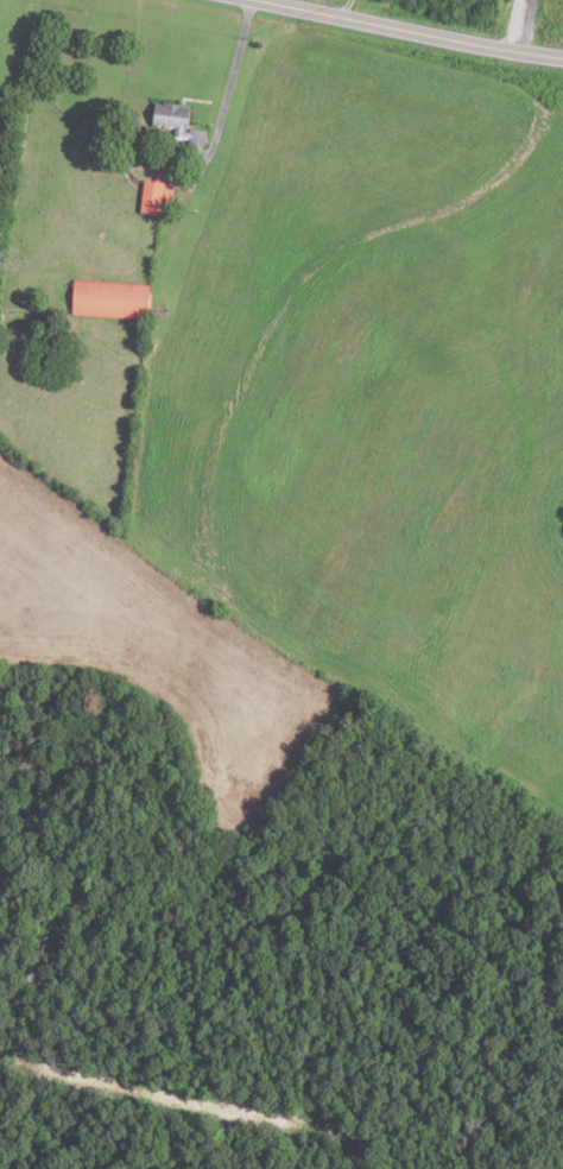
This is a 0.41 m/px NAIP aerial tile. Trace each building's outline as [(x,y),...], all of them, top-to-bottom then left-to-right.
[(191,107),(157,102),(153,125),(177,128),(176,135),(189,138),(189,144),(205,146),(208,132),(189,129),(191,107)] [(173,184),(145,181),(141,213),(160,215),(162,208),(170,208),(173,184)] [(72,314),(147,320),(150,285),(75,279),(72,314)]
